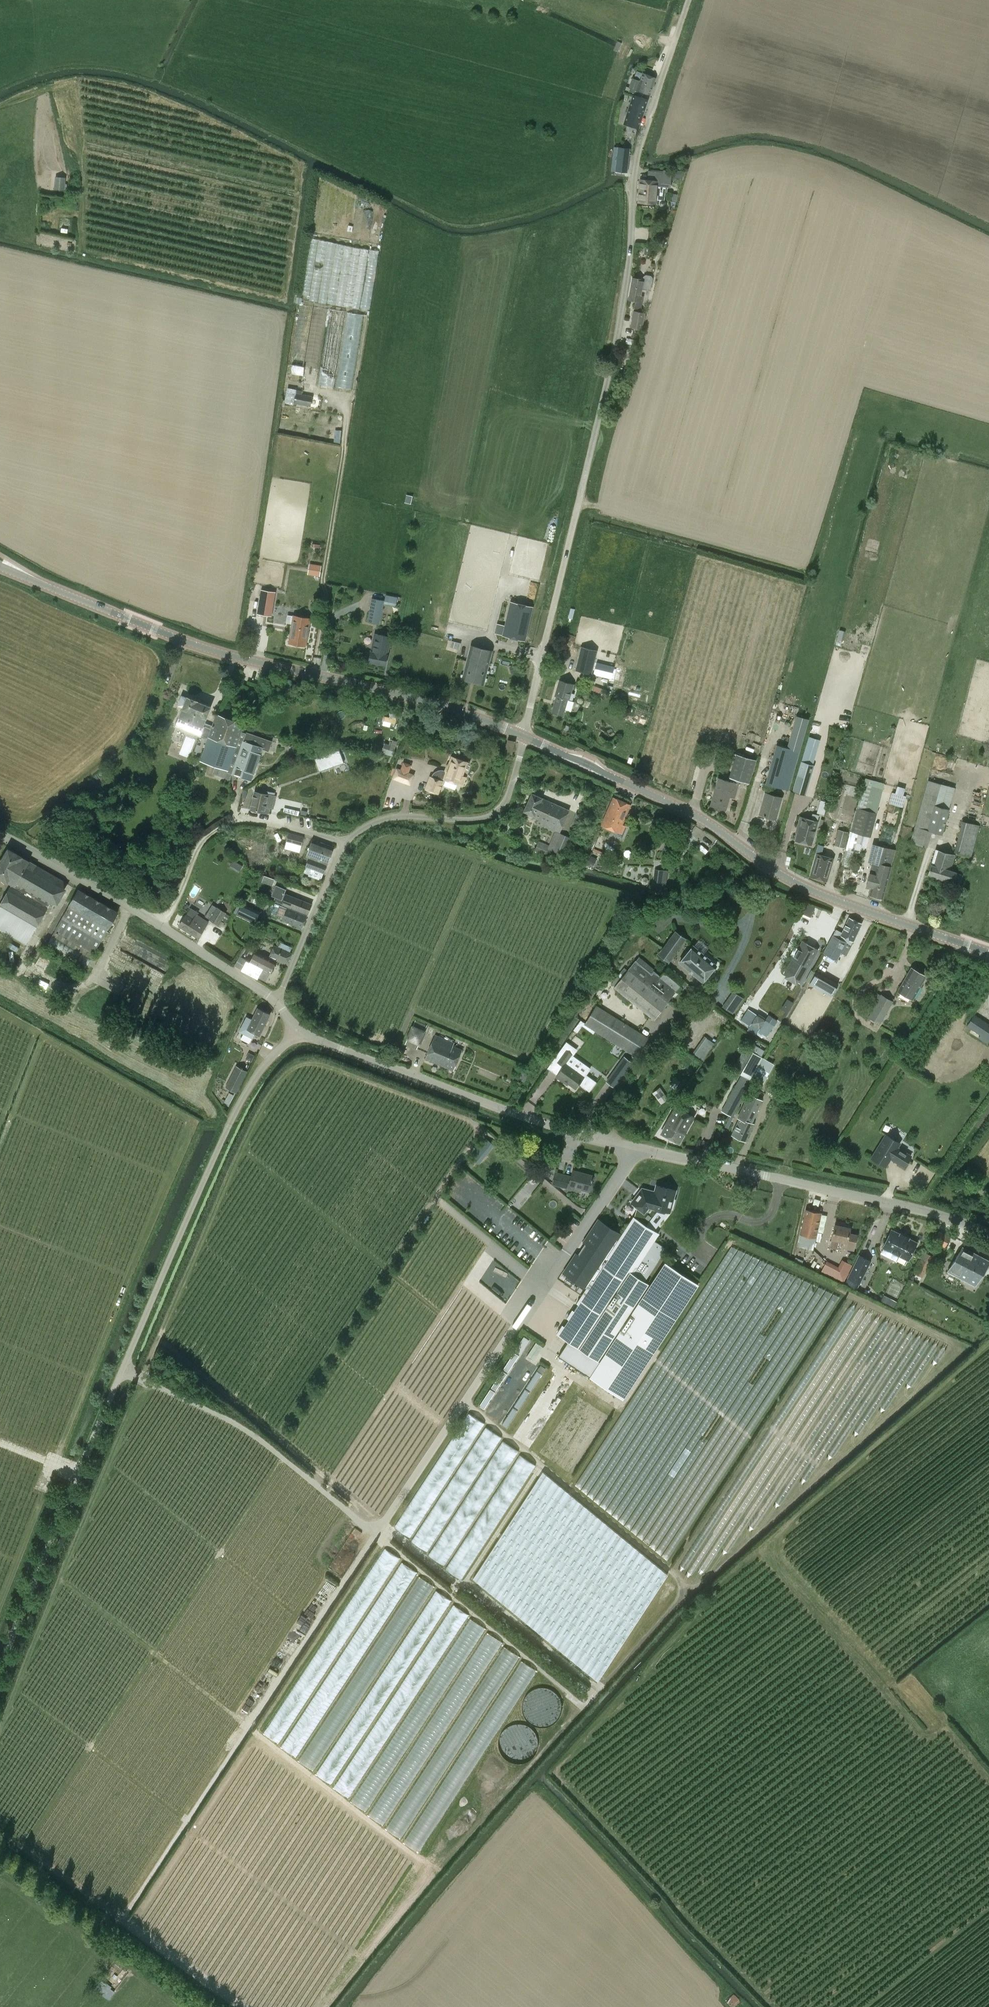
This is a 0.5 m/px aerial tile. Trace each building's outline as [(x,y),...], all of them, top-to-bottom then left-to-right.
[(649,94),(655,77),(643,73),(640,83),(632,81),(628,92),(640,96),(642,91),(649,94)] [(648,100),(633,95),(623,123),(638,128),(648,100)] [(617,153),(615,171),(627,173),(629,154),(617,153)] [(655,202),(661,203),(661,200),(664,201),(666,187),(670,188),(672,171),(663,170),(663,172),(648,170),(646,182),(640,182),(639,201),(655,202)] [(684,172),(674,170),(673,178),(682,179),(684,172)] [(54,189),(65,190),(66,178),(56,177),(54,189)] [(632,278),(629,299),(636,301),(634,309),(640,310),(641,307),(643,297),(640,296),(641,291),(650,293),(652,279),(650,276),(646,275),(644,277),(643,280),(632,278)] [(354,389),(363,313),(334,309),(332,326),(326,325),(319,384),(336,386),(336,387),(354,389)] [(634,311),(631,328),(642,330),(645,314),(645,313),(634,311)] [(290,361),(316,366),(322,334),(310,332),(308,341),(295,338),(290,361)] [(303,374),(304,365),(291,364),(291,374),(303,374)] [(311,396),(295,393),(293,401),(310,404),(311,396)] [(309,574),(320,576),(322,566),(310,564),(309,574)] [(261,590),(258,614),(268,615),(269,604),(273,604),(275,592),(261,590)] [(367,621),(380,623),(384,603),(396,606),(398,596),(385,594),(384,601),(372,598),(367,621)] [(506,630),(498,627),(495,637),(524,643),(532,611),(510,607),(506,630)] [(293,616),(289,643),(306,646),(310,618),(293,616)] [(391,637),(375,634),(369,661),(385,665),(391,637)] [(492,651),(471,645),(462,679),(484,684),(492,651)] [(582,647),(576,669),(575,671),(591,674),(597,651),(582,647)] [(606,677),(609,664),(596,662),(594,674),(606,677)] [(569,700),(573,685),(559,680),(555,695),(556,696),(552,711),(563,715),(567,700),(569,700)] [(205,723),(209,711),(211,707),(187,697),(181,695),(177,706),(183,708),(180,717),(176,726),(200,736),(200,737),(207,739),(212,726),(205,723)] [(227,772),(232,773),(245,733),(242,732),(244,724),(217,714),(216,714),(212,726),(207,739),(200,761),(228,770),(227,772)] [(799,751),(809,719),(796,715),(786,747),(776,744),(765,784),(770,785),(767,793),(765,793),(759,814),(776,819),(782,797),(773,795),(776,787),(789,790),(799,751)] [(268,750),(271,741),(246,733),(245,733),(232,773),(231,774),(252,780),(263,748),(268,750)] [(820,740),(809,737),(801,761),(793,792),(806,796),(815,765),(813,765),(820,740)] [(314,759),(319,771),(343,763),(339,750),(314,759)] [(718,778),(710,805),(726,809),(730,796),(735,797),(738,784),(740,780),(749,783),(756,760),(736,754),(729,777),(728,781),(718,778)] [(443,781),(444,778),(463,785),(466,777),(462,775),(466,763),(452,757),(447,771),(445,771),(442,770),(440,770),(439,770),(436,771),(433,773),(432,777),(429,776),(425,789),(438,794),(443,781)] [(401,769),(397,768),(392,779),(410,785),(414,774),(409,772),(412,765),(403,762),(401,769)] [(856,852),(857,853),(858,853),(859,853),(860,852),(861,851),(862,845),(865,836),(871,837),(885,784),(867,779),(860,808),(853,832),(852,836),(850,836),(845,851),(841,866),(850,868),(854,852),(855,851),(856,852)] [(927,847),(932,831),(942,834),(950,809),(949,809),(955,787),(928,780),(915,826),(910,843),(927,847)] [(251,808),(267,812),(268,807),(273,808),(275,796),(276,793),(267,791),(267,794),(255,792),(251,808)] [(902,806),(905,795),(892,792),(889,803),(902,806)] [(537,823),(558,833),(553,845),(553,846),(552,850),(565,855),(572,838),(559,832),(569,810),(531,793),(523,812),(539,818),(537,823)] [(629,805),(613,798),(602,824),(615,830),(613,834),(622,838),(627,826),(621,824),(629,805)] [(823,813),(827,801),(821,800),(818,812),(823,813)] [(811,844),(817,821),(812,819),(802,817),(800,817),(798,822),(798,825),(800,826),(796,840),(811,844)] [(979,825),(961,821),(954,852),(971,857),(979,825)] [(844,848),(849,832),(838,829),(834,845),(844,848)] [(300,853),(304,837),(289,833),(284,848),(300,853)] [(334,847),(312,839),(306,856),(309,857),(306,867),(311,869),(308,876),(321,880),(324,873),(327,864),(334,847)] [(552,850),(553,846),(540,840),(536,850),(550,855),(552,850)] [(822,845),(818,843),(815,854),(817,854),(811,875),(826,879),(832,859),(819,855),(822,845)] [(876,872),(870,871),(866,888),(871,889),(870,894),(882,897),(888,876),(890,867),(895,849),(874,844),(870,862),(878,864),(876,872)] [(49,907),(48,907),(50,904),(51,904),(55,903),(59,905),(68,889),(65,888),(64,879),(30,861),(22,857),(22,856),(8,848),(0,863),(0,877),(8,882),(8,881),(12,884),(11,885),(0,904),(0,905),(0,929),(4,931),(5,931),(27,944),(49,907)] [(960,883),(963,875),(955,873),(955,872),(950,870),(955,856),(936,849),(931,865),(928,874),(953,881),(960,883)] [(593,866),(597,859),(591,857),(588,864),(593,866)] [(243,863),(236,859),(232,866),(239,870),(243,863)] [(663,886),(664,880),(667,881),(668,870),(654,869),(652,885),(663,886)] [(275,879),(264,875),(262,882),(273,886),(275,879)] [(286,889),(276,885),(272,896),(276,898),(275,901),(308,914),(312,904),(285,893),(286,889)] [(119,912),(78,888),(68,906),(69,906),(54,931),(55,931),(46,948),(85,970),(94,954),(109,929),(119,912)] [(255,923),(261,911),(242,903),(237,915),(255,923)] [(269,912),(270,912),(270,913),(271,913),(271,914),(271,915),(303,928),(307,916),(288,908),(275,903),(274,905),(273,905),(272,905),(271,905),(270,906),(269,907),(269,908),(268,909),(268,910),(269,910),(269,911),(269,912)] [(225,924),(230,915),(226,914),(227,912),(217,906),(209,919),(219,925),(221,921),(225,924)] [(197,915),(199,913),(191,908),(186,915),(179,926),(198,938),(208,922),(197,915)] [(831,938),(834,940),(826,955),(843,964),(845,959),(847,960),(853,947),(847,944),(850,937),(854,938),(861,923),(849,918),(842,932),(835,929),(831,938)] [(686,939),(675,931),(659,955),(669,962),(686,939)] [(801,977),(818,944),(802,937),(786,970),(801,977)] [(275,945),(270,955),(269,958),(256,951),(250,962),(246,960),(239,956),(234,965),(242,969),(241,970),(258,979),(259,977),(266,981),(276,961),(275,961),(277,958),(287,963),(292,952),(290,951),(292,947),(280,942),(278,946),(275,945)] [(703,981),(716,966),(693,946),(680,962),(703,981)] [(654,971),(655,970),(639,956),(634,963),(627,970),(624,968),(611,984),(615,987),(614,988),(654,1019),(668,1002),(667,1001),(675,990),(676,990),(685,979),(668,966),(660,976),(654,971)] [(911,968),(898,991),(913,999),(926,976),(911,968)] [(809,983),(831,996),(838,983),(816,970),(815,972),(809,983)] [(809,982),(815,972),(812,971),(807,981),(809,982)] [(881,994),(868,1017),(880,1024),(893,1001),(881,994)] [(735,1009),(737,1005),(729,999),(727,1003),(735,1009)] [(636,1056),(648,1038),(596,1005),(585,1023),(636,1056)] [(270,1014),(258,1008),(252,1019),(247,1016),(239,1031),(245,1034),(253,1037),(255,1032),(260,1034),(270,1014)] [(774,1026),(748,1009),(741,1020),(767,1037),(774,1026)] [(966,1026),(988,1040),(988,1023),(975,1014),(966,1026)] [(413,1025),(411,1025),(405,1039),(407,1040),(405,1044),(416,1049),(419,1044),(420,1045),(426,1031),(425,1030),(427,1025),(415,1020),(413,1025)] [(454,1042),(435,1034),(425,1058),(453,1070),(461,1050),(453,1046),(454,1042)] [(691,1053),(701,1061),(715,1043),(705,1035),(691,1053)] [(753,1044),(750,1050),(761,1055),(764,1050),(753,1044)] [(563,1082),(564,1080),(575,1088),(584,1076),(566,1063),(572,1055),(565,1049),(557,1061),(563,1066),(556,1076),(563,1082)] [(751,1081),(763,1060),(764,1058),(747,1049),(735,1071),(742,1075),(722,1111),(731,1117),(751,1081)] [(613,1072),(622,1078),(633,1063),(624,1057),(613,1072)] [(773,1065),(763,1060),(751,1081),(761,1087),(773,1065)] [(237,1065),(226,1087),(237,1092),(247,1071),(237,1065)] [(660,1087),(653,1092),(661,1102),(667,1098),(660,1087)] [(753,1123),(752,1123),(763,1101),(748,1094),(737,1117),(740,1118),(732,1135),(745,1140),(753,1123)] [(679,1143),(693,1118),(675,1108),(661,1134),(679,1143)] [(884,1134),(870,1157),(885,1166),(890,1159),(903,1167),(910,1155),(897,1147),(900,1143),(884,1134)] [(483,1158),(493,1146),(485,1139),(475,1152),(483,1158)] [(555,1172),(552,1184),(580,1191),(581,1189),(589,1191),(593,1175),(573,1170),(571,1176),(555,1172)] [(669,1211),(674,1191),(656,1186),(655,1192),(643,1189),(632,1202),(637,1206),(634,1216),(633,1215),(621,1233),(598,1218),(582,1242),(585,1244),(578,1254),(576,1252),(562,1273),(586,1289),(566,1318),(568,1319),(564,1326),(562,1324),(556,1333),(568,1340),(558,1356),(623,1399),(698,1284),(664,1262),(600,1361),(598,1360),(649,1283),(646,1281),(667,1248),(655,1240),(660,1233),(646,1224),(657,1208),(669,1211)] [(816,1238),(822,1213),(806,1208),(800,1234),(797,1246),(813,1250),(816,1238)] [(838,1249),(839,1241),(846,1242),(847,1242),(846,1247),(854,1249),(856,1239),(857,1236),(854,1235),(850,1234),(849,1234),(851,1228),(849,1227),(836,1224),(833,1239),(832,1239),(830,1248),(838,1249)] [(909,1259),(917,1242),(909,1238),(909,1237),(901,1233),(901,1234),(892,1230),(884,1247),(909,1259)] [(950,1236),(939,1230),(933,1242),(944,1248),(950,1236)] [(823,1327),(838,1294),(731,1246),(726,1257),(732,1258),(731,1262),(739,1262),(746,1266),(745,1266),(745,1270),(750,1270),(753,1264),(752,1273),(759,1274),(759,1279),(777,1280),(776,1283),(781,1284),(781,1290),(787,1290),(785,1296),(791,1298),(790,1303),(798,1307),(798,1306),(803,1308),(802,1313),(808,1316),(810,1316),(813,1317),(813,1322),(823,1327)] [(948,1271),(975,1286),(988,1262),(962,1247),(948,1271)] [(932,1256),(924,1252),(914,1273),(923,1277),(932,1256)] [(857,1290),(860,1283),(871,1261),(860,1255),(849,1277),(845,1284),(857,1290)] [(827,1263),(822,1273),(844,1283),(853,1266),(843,1261),(839,1269),(827,1263)] [(893,1307),(896,1301),(884,1294),(881,1300),(893,1307)] [(523,1335),(478,1405),(485,1410),(530,1340),(523,1335)] [(543,1373),(546,1368),(541,1364),(538,1369),(543,1373)] [(427,1517),(481,1420),(465,1411),(413,1505),(415,1506),(413,1510),(427,1517)] [(484,1426),(412,1542),(428,1552),(500,1435),(484,1426)] [(500,1440),(430,1556),(446,1565),(516,1449),(500,1440)] [(447,1570),(464,1580),(534,1463),(517,1454),(447,1570)] [(668,1574),(543,1471),(473,1578),(597,1680),(668,1574)] [(535,1690),(534,1719),(557,1720),(558,1690),(535,1690)] [(519,1735),(513,1735),(514,1756),(534,1755),(534,1731),(519,1732),(519,1735)] [(142,1918),(137,1925),(145,1931),(150,1923),(142,1918)] [(106,1975),(114,1982),(123,1970),(115,1963),(106,1975)] [(115,1990),(102,1981),(96,1990),(109,1999),(115,1990)] [(735,1993),(726,1998),(730,2006),(739,2002),(735,1993)]
